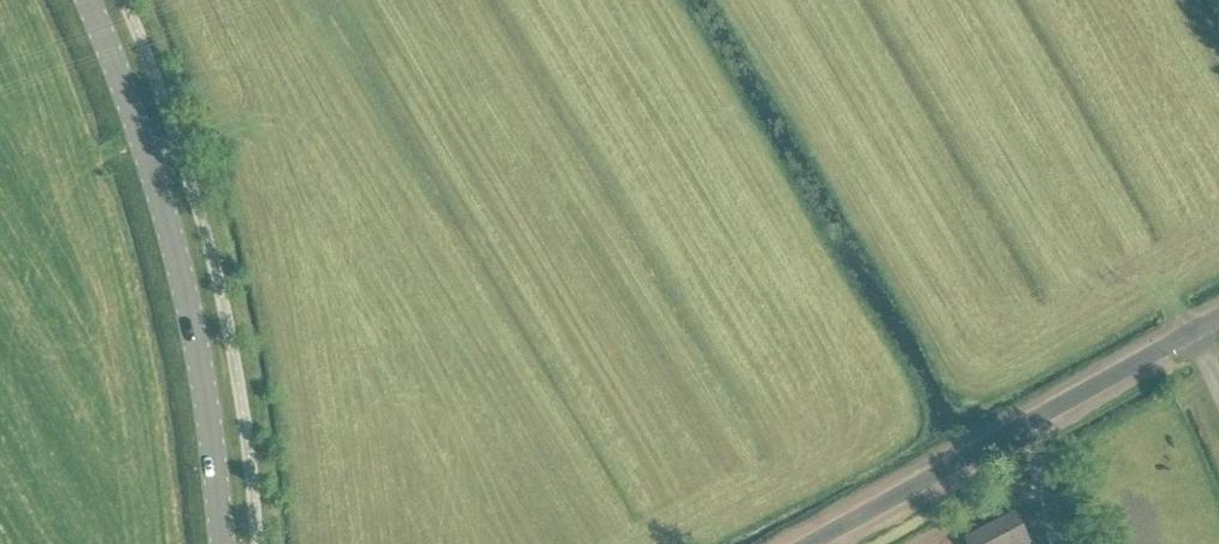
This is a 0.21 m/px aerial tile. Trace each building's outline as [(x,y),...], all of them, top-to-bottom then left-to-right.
[(1013,515),(964,541),(966,543),(1029,543),(1013,515)]
